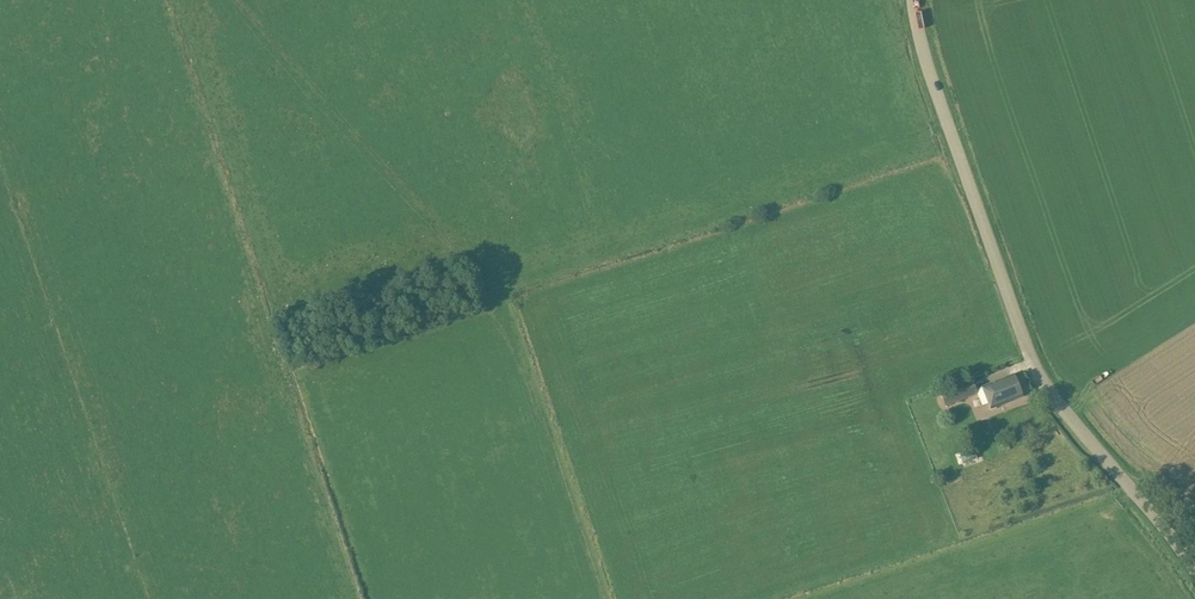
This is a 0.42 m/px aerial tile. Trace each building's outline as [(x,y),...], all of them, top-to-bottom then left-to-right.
[(982,406),(988,403),(991,410),(1023,397),(1014,375),(976,391),(972,381),(940,394),(945,407),(977,394),(982,406)] [(959,453),(963,464),(977,458),(973,448),(959,453)]
